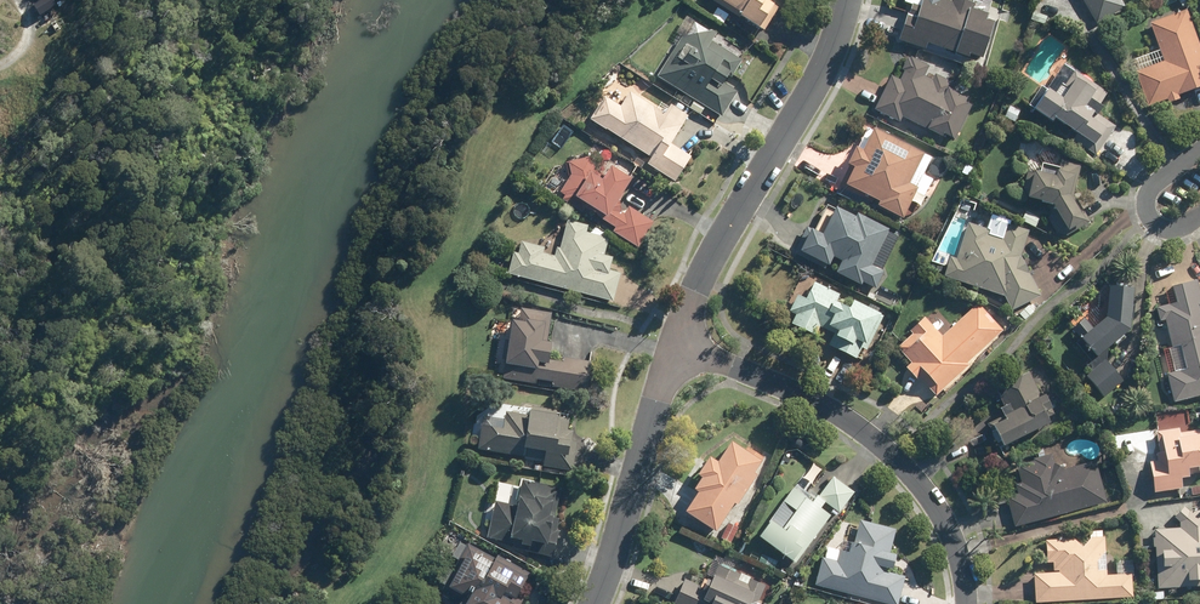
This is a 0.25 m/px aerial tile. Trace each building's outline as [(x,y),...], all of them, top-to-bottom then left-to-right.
[(719,5),(712,15),(723,22),(730,12),(763,34),(774,18),(767,14),(776,0),(712,0),(719,5)] [(970,56),(980,59),(993,22),(986,19),(988,14),(968,8),(970,0),(951,0),(950,1),(948,0),(920,0),(918,6),(910,3),(900,32),(912,36),(909,45),(954,60),(955,54),(969,59),(970,56)] [(1097,25),(1125,8),(1121,0),(1082,0),(1097,25)] [(1179,93),(1199,85),(1199,50),(1186,11),(1149,24),(1163,63),(1136,72),(1148,106),(1167,99),(1168,102),(1181,98),(1179,93)] [(738,55),(741,50),(693,20),(687,17),(676,34),(682,38),(658,76),(723,117),(739,91),(728,84),(744,59),(738,55)] [(874,110),(900,121),(902,118),(954,141),(970,104),(965,102),(968,96),(951,88),(953,82),(926,70),(928,67),(915,62),(900,94),(884,87),(874,110)] [(1094,111),(1106,93),(1063,63),(1044,90),(1040,87),(1026,107),(1095,155),(1115,126),(1094,111)] [(668,105),(663,113),(615,82),(590,120),(650,159),(647,163),(674,181),(691,156),(670,142),(686,117),(668,105)] [(846,163),(855,168),(847,184),(879,202),(877,205),(903,219),(905,215),(918,189),(908,184),(922,158),(874,133),(863,153),(854,148),(846,163)] [(572,207),(574,203),(577,199),(608,221),(606,223),(615,228),(614,230),(640,248),(655,226),(617,200),(632,177),(590,149),(583,160),(566,164),(569,180),(560,193),(564,196),(561,200),(572,207)] [(1054,174),(1032,169),(1023,197),(1051,207),(1068,233),(1089,220),(1073,194),(1079,165),(1057,160),(1054,174)] [(839,261),(834,274),(863,286),(864,282),(880,288),(888,264),(875,259),(889,230),(837,209),(820,233),(808,226),(794,251),(828,265),(833,257),(839,261)] [(517,255),(512,254),(507,273),(613,302),(621,272),(609,269),(612,258),(604,256),(609,238),(586,232),(588,225),(567,219),(557,257),(543,254),(545,248),(521,241),(517,255)] [(956,257),(948,255),(943,278),(1006,297),(1010,307),(1038,296),(1024,257),(1030,229),(1005,224),(1002,236),(991,234),(992,230),(963,223),(956,257)] [(839,302),(842,295),(799,275),(790,293),(795,296),(788,311),(794,314),(788,327),(811,337),(817,325),(834,333),(828,346),(861,361),(883,315),(850,299),(847,305),(839,302)] [(1199,304),(1199,294),(1196,280),(1171,287),(1175,302),(1161,306),(1155,308),(1159,322),(1165,320),(1172,346),(1168,347),(1174,371),(1165,373),(1173,402),(1186,398),(1199,394),(1199,313),(1198,304),(1199,304)] [(1073,322),(1083,334),(1080,337),(1096,356),(1128,330),(1132,288),(1107,285),(1104,317),(1091,327),(1082,316),(1073,322)] [(970,362),(1004,329),(977,300),(941,336),(923,317),(907,333),(910,336),(896,349),(911,364),(907,368),(918,379),(923,374),(936,387),(932,390),(937,395),(971,363),(970,362)] [(590,364),(548,359),(550,343),(546,343),(550,312),(516,308),(514,318),(510,318),(505,364),(536,368),(534,385),(587,392),(590,364)] [(1103,359),(1084,376),(1102,397),(1121,380),(1103,359)] [(998,388),(1003,397),(1000,399),(1004,405),(998,408),(1006,420),(991,428),(1002,447),(1025,433),(1027,436),(1049,422),(1044,413),(1052,409),(1042,393),(1038,396),(1024,372),(998,388)] [(574,469),(575,461),(578,443),(572,442),(573,430),(569,430),(570,420),(556,418),(557,411),(527,407),(526,415),(506,412),(505,418),(481,415),(477,449),(511,453),(510,461),(574,469)] [(1158,429),(1163,468),(1150,470),(1153,493),(1187,489),(1186,480),(1199,478),(1199,431),(1179,434),(1178,426),(1158,429)] [(756,475),(752,472),(761,458),(733,440),(719,462),(708,455),(693,477),(699,480),(692,490),(694,492),(684,507),(681,511),(713,532),(716,528),(731,505),(735,507),(756,475)] [(1085,457),(1083,451),(1019,468),(1022,481),(1017,483),(1018,488),(1006,491),(1015,527),(1107,504),(1095,455),(1085,457)] [(825,469),(813,461),(758,539),(795,565),(830,516),(834,519),(855,490),(833,474),(830,478),(823,472),(825,469)] [(562,519),(555,517),(561,490),(522,481),(517,505),(494,500),(487,535),(509,540),(542,547),(540,557),(553,560),(562,519)] [(1177,506),(1177,526),(1153,527),(1155,589),(1199,588),(1199,506),(1177,506)] [(857,517),(850,540),(841,537),(835,559),(822,556),(814,584),(883,603),(900,603),(908,575),(889,570),(892,559),(894,552),(888,550),(894,528),(857,517)] [(1108,528),(1087,529),(1087,535),(1045,536),(1045,571),(1037,572),(1037,602),(1134,601),(1133,552),(1108,553),(1108,528)] [(437,584),(466,600),(464,603),(521,603),(524,598),(516,594),(526,577),(462,541),(437,584)] [(684,577),(674,603),(749,603),(753,592),(701,573),(700,574),(701,574),(698,582),(684,577)]
